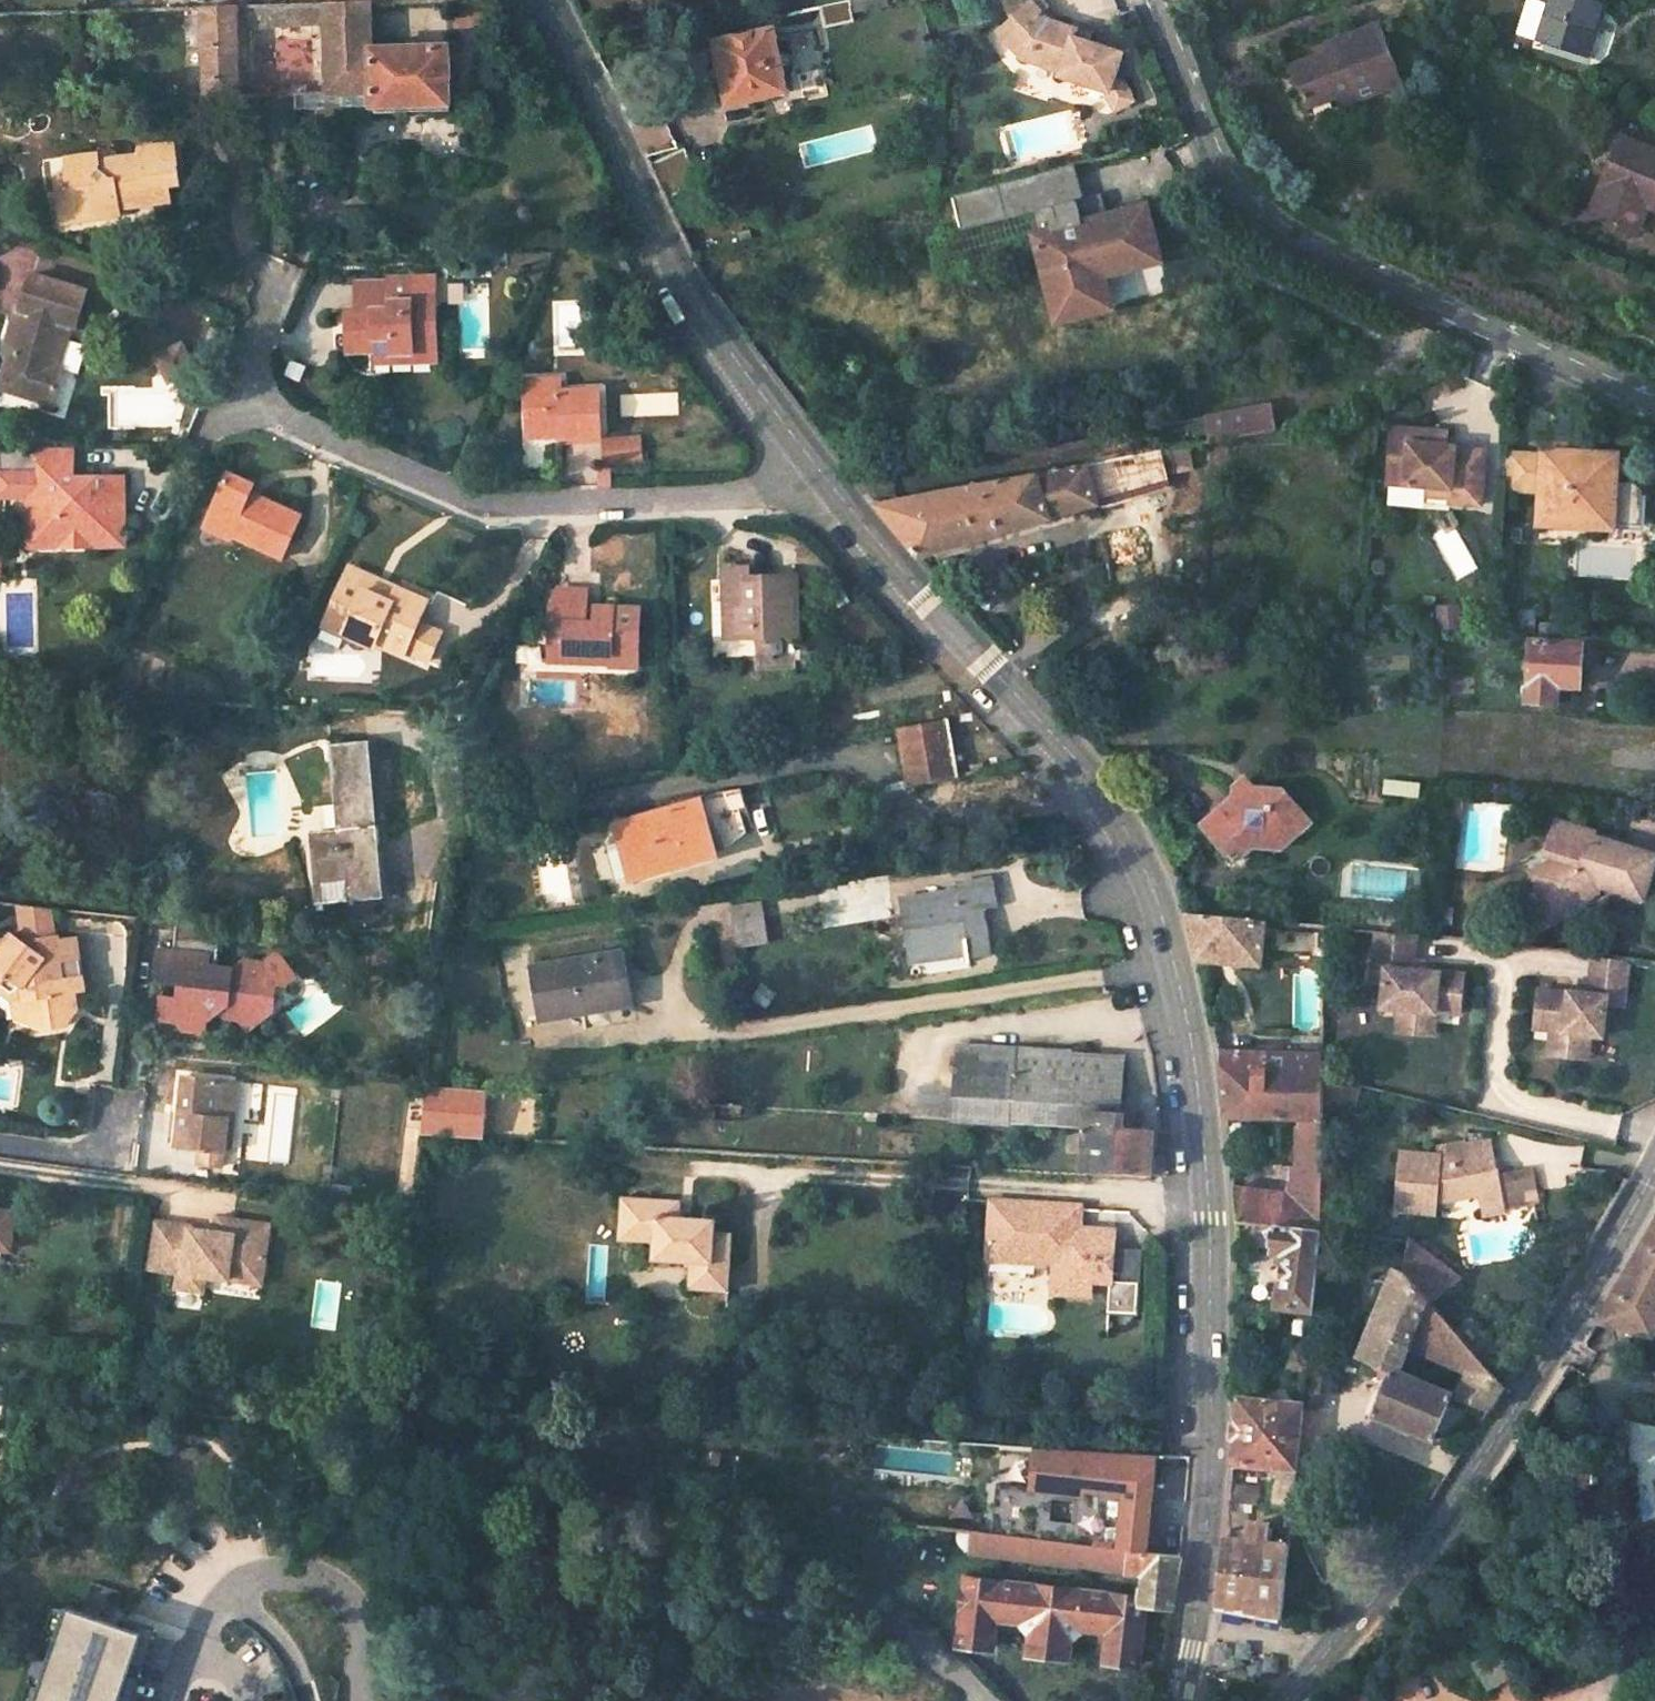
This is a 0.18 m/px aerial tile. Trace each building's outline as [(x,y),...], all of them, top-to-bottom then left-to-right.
[(333,92),(373,90),(374,105),(376,105),(376,110),(449,108),(449,103),(452,102),(451,45),(377,47),(376,0),(347,0),(330,0),(333,92)] [(506,11),(525,11),(520,0),(504,0),(506,11)] [(827,28),(855,21),(853,15),(890,5),(888,0),(845,0),(821,5),(827,28)] [(1113,113),(1136,102),(1125,81),(1116,78),(1125,51),(1087,41),(1071,36),(1074,28),(1048,17),(1043,13),(1050,7),(1044,0),(1001,0),(1004,14),(1008,19),(993,32),(1017,60),(1019,62),(1055,73),(1054,78),(1102,93),(1113,113)] [(1578,58),(1599,0),(1546,0),(1531,40),(1578,58)] [(245,95),(242,5),(209,6),(211,97),(245,95)] [(1293,69),(1309,110),(1373,84),(1375,89),(1400,80),(1380,25),(1339,42),(1342,50),(1293,69)] [(1090,33),(1074,28),(1071,36),(1087,41),(1090,33)] [(716,43),(727,102),(786,90),(775,30),(716,43)] [(374,105),(373,90),(333,92),(296,94),(297,108),(374,105)] [(1630,231),(1650,188),(1654,190),(1654,148),(1627,134),(1590,212),(1630,231)] [(111,214),(111,208),(162,202),(160,185),(172,185),(169,147),(132,150),(133,158),(90,163),(89,155),(56,160),(59,181),(54,181),(57,209),(87,205),(89,217),(111,214)] [(1038,235),(1060,318),(1114,304),(1105,272),(1162,258),(1148,204),(1106,215),(1082,221),(1077,197),(1083,196),(1074,162),(998,182),(1007,218),(1035,210),(1041,235),(1038,235)] [(52,221),(89,217),(87,205),(57,209),(54,181),(47,181),(52,221)] [(1077,197),(1082,221),(1106,215),(1100,191),(1083,196),(1077,197)] [(418,352),(417,345),(433,345),(433,323),(428,323),(427,314),(440,314),(439,291),(416,293),(416,273),(392,274),(392,278),(360,279),(361,312),(378,310),(379,326),(361,326),(362,351),(395,350),(395,353),(418,352)] [(23,396),(53,406),(64,370),(53,367),(65,325),(77,329),(88,297),(32,279),(21,312),(18,311),(4,354),(8,356),(1,380),(26,388),(23,396)] [(351,352),(362,351),(361,326),(379,326),(378,310),(361,312),(350,312),(351,352)] [(183,377),(194,371),(181,347),(171,352),(183,377)] [(167,385),(183,377),(171,352),(154,360),(167,385)] [(523,428),(554,426),(555,437),(594,434),(591,386),(552,388),(552,376),(520,379),(523,428)] [(23,396),(26,388),(1,380),(0,383),(0,389),(23,396)] [(1243,433),(1279,427),(1274,401),(1240,407),(1243,433)] [(524,438),(555,437),(554,426),(523,428),(524,438)] [(1447,502),(1478,504),(1482,451),(1452,448),(1452,446),(1443,445),(1433,444),(1434,431),(1390,427),(1385,483),(1424,486),(1448,488),(1447,498),(1447,502)] [(1434,431),(1433,444),(1443,445),(1444,432),(1434,431)] [(647,434),(608,438),(605,463),(647,465),(647,434)] [(1632,480),(1610,478),(1612,450),(1549,445),(1534,444),(1534,447),(1506,444),(1503,488),(1531,490),(1529,510),(1571,513),(1571,524),(1606,527),(1607,520),(1636,523),(1639,488),(1632,480)] [(93,478),(93,486),(75,486),(75,449),(40,449),(41,496),(27,496),(27,533),(59,532),(59,545),(94,545),(94,536),(126,535),(125,478),(93,478)] [(1162,449),(1090,462),(1097,504),(1168,484),(1162,449)] [(894,525),(921,555),(1070,512),(1097,504),(1090,462),(875,502),(894,525)] [(233,533),(289,557),(306,517),(269,499),(264,509),(249,502),(253,493),(256,485),(229,473),(212,514),(237,524),(233,533)] [(1447,498),(1448,488),(1424,486),(1424,496),(1447,498)] [(249,502),(264,509),(269,499),(253,493),(249,502)] [(1529,521),(1571,524),(1571,513),(1529,510),(1529,521)] [(231,537),(233,533),(237,524),(212,514),(206,526),(231,537)] [(59,545),(59,532),(27,533),(28,546),(59,545)] [(94,536),(94,545),(126,545),(126,535),(94,536)] [(715,608),(716,643),(739,642),(739,644),(802,643),(800,582),(769,582),(769,586),(751,586),(751,574),(729,574),(730,608),(715,608)] [(365,597),(392,607),(397,595),(351,575),(348,581),(368,590),(365,597)] [(379,647),(406,658),(407,657),(430,667),(442,638),(419,629),(428,607),(397,595),(392,607),(365,597),(368,590),(348,581),(330,625),(351,634),(347,642),(375,654),(379,647)] [(612,673),(642,673),(642,615),(603,614),(600,615),(598,618),(597,620),(588,620),(589,595),(560,594),(553,612),(552,645),(567,645),(567,660),(613,660),(613,668),(612,673)] [(1449,612),(1451,634),(1474,632),(1472,610),(1449,612)] [(326,634),(347,642),(351,634),(330,625),(326,634)] [(1225,655),(1240,654),(1240,638),(1224,639),(1225,655)] [(1529,702),(1559,703),(1560,686),(1579,686),(1581,644),(1534,641),(1529,702)] [(570,667),(613,668),(613,660),(567,660),(567,645),(552,645),(551,666),(570,667)] [(1154,649),(1155,662),(1170,661),(1169,648),(1154,649)] [(898,734),(906,787),(957,778),(949,722),(898,730),(898,734)] [(326,904),(385,900),(374,742),(333,744),(336,778),(341,777),(345,830),(321,831),(326,904)] [(1198,824),(1232,860),(1242,850),(1248,844),(1254,844),(1269,845),(1270,825),(1284,826),(1301,810),(1278,786),(1230,786),(1230,796),(1198,824)] [(715,851),(711,837),(745,828),(740,810),(748,807),(743,791),(703,799),(705,803),(618,828),(635,880),(716,856),(715,851)] [(1309,818),(1301,810),(1284,826),(1270,825),(1285,839),(1309,818)] [(1556,818),(1547,850),(1525,861),(1547,903),(1572,891),(1578,894),(1582,894),(1589,893),(1594,889),(1597,886),(1599,884),(1643,896),(1654,856),(1654,853),(1605,838),(1603,845),(1594,842),(1593,839),(1596,830),(1556,818)] [(748,834),(745,828),(711,837),(715,851),(737,841),(748,834)] [(974,959),(997,956),(989,908),(1002,906),(999,879),(961,885),(963,892),(909,901),(920,960),(973,952),(974,959)] [(1572,891),(1547,903),(1551,911),(1577,898),(1572,891)] [(742,912),(749,952),(778,946),(772,906),(742,912)] [(1189,913),(1199,958),(1258,962),(1260,920),(1189,913)] [(224,1012),(232,1006),(239,1014),(253,1029),(277,1008),(265,993),(293,970),(283,957),(275,956),(264,966),(263,964),(245,962),(233,971),(217,969),(209,968),(210,958),(218,960),(223,928),(179,923),(175,953),(162,952),(160,974),(168,984),(184,985),(182,999),(166,997),(163,1023),(181,1025),(187,1034),(209,1036),(211,1023),(224,1012)] [(1374,959),(1414,963),(1416,935),(1376,931),(1374,959)] [(0,941),(0,983),(1,983),(4,985),(10,976),(23,986),(28,1019),(43,1032),(68,1027),(78,1011),(75,992),(86,989),(76,937),(59,940),(58,936),(22,942),(10,934),(6,940),(0,941)] [(1598,954),(1596,979),(1631,982),(1633,958),(1598,954)] [(559,1016),(624,1008),(617,957),(553,964),(559,1016)] [(217,969),(218,960),(210,958),(209,968),(217,969)] [(1414,963),(1374,959),(1372,981),(1384,982),(1382,1007),(1394,1008),(1416,1010),(1414,1031),(1431,1032),(1432,1010),(1459,1012),(1462,976),(1413,972),(1414,963)] [(28,1019),(23,986),(10,976),(4,985),(1,983),(0,985),(0,990),(13,999),(15,1021),(28,1019)] [(1575,989),(1575,991),(1545,988),(1542,1026),(1553,1027),(1551,1049),(1577,1051),(1579,1029),(1590,1030),(1601,1031),(1605,998),(1629,1000),(1631,982),(1596,979),(1594,992),(1575,989)] [(239,1014),(232,1006),(224,1012),(232,1020),(239,1014)] [(1416,1010),(1394,1008),(1392,1029),(1414,1031),(1416,1010)] [(1579,1029),(1577,1051),(1588,1053),(1590,1030),(1579,1029)] [(956,1071),(1013,1076),(1016,1046),(957,1042),(956,1071)] [(1011,1120),(1084,1124),(1081,1171),(1145,1174),(1147,1140),(1148,1127),(1116,1126),(1120,1053),(1016,1046),(1013,1076),(956,1071),(952,1117),(1011,1120)] [(1278,1302),(1313,1305),(1321,1226),(1335,1228),(1336,1203),(1321,1202),(1323,1054),(1220,1048),(1226,1114),(1297,1116),(1295,1163),(1288,1192),(1233,1188),(1236,1219),(1236,1245),(1277,1248),(1283,1249),(1282,1259),(1278,1302)] [(176,1149),(222,1154),(227,1120),(222,1120),(227,1084),(185,1079),(176,1149)] [(237,1086),(227,1084),(222,1120),(227,1120),(222,1154),(228,1155),(237,1086)] [(420,1138),(486,1141),(488,1094),(426,1091),(420,1138)] [(1497,1138),(1466,1143),(1467,1154),(1498,1149),(1497,1138)] [(1440,1156),(1402,1152),(1397,1207),(1435,1211),(1437,1191),(1482,1185),(1487,1214),(1511,1211),(1510,1205),(1521,1204),(1516,1171),(1504,1172),(1504,1166),(1497,1167),(1495,1157),(1499,1157),(1498,1149),(1467,1154),(1466,1143),(1441,1147),(1440,1156)] [(1533,1168),(1516,1171),(1521,1204),(1538,1201),(1533,1168)] [(989,1198),(989,1205),(1006,1206),(1006,1199),(989,1198)] [(1051,1290),(1088,1292),(1089,1278),(1109,1279),(1112,1235),(1077,1233),(1079,1203),(1006,1199),(1006,1206),(989,1205),(986,1256),(991,1256),(1031,1259),(1053,1260),(1051,1290)] [(17,1259),(23,1205),(0,1203),(0,1257),(17,1259)] [(624,1250),(635,1250),(636,1206),(624,1205),(624,1250)] [(708,1294),(736,1294),(737,1236),(719,1236),(720,1223),(684,1222),(684,1206),(636,1206),(635,1250),(659,1250),(659,1268),(697,1268),(709,1268),(708,1294)] [(153,1218),(148,1270),(178,1273),(177,1289),(210,1292),(211,1278),(272,1284),(278,1219),(221,1214),(220,1224),(153,1218)] [(1654,1337),(1654,1335),(1654,1216),(1640,1241),(1592,1322),(1654,1337)] [(1462,1278),(1410,1239),(1405,1270),(1397,1266),(1360,1349),(1368,1353),(1365,1358),(1390,1370),(1373,1413),(1436,1439),(1452,1395),(1490,1411),(1498,1397),(1505,1386),(1473,1349),(1466,1364),(1454,1392),(1399,1368),(1413,1339),(1430,1303),(1432,1302),(1462,1278)] [(1031,1259),(991,1256),(990,1269),(1030,1271),(1031,1259)] [(708,1294),(709,1268),(697,1268),(697,1294),(708,1294)] [(1466,1364),(1473,1349),(1432,1302),(1430,1303),(1413,1339),(1466,1364)] [(1221,1602),(1282,1616),(1293,1505),(1303,1409),(1317,1410),(1322,1361),(1308,1359),(1309,1344),(1290,1341),(1288,1363),(1307,1364),(1304,1402),(1238,1395),(1234,1446),(1233,1460),(1274,1464),(1271,1514),(1278,1515),(1277,1539),(1229,1533),(1227,1533),(1224,1571),(1221,1602)] [(1095,1650),(1128,1654),(1136,1598),(1174,1603),(1176,1586),(1181,1553),(1146,1548),(1152,1489),(1185,1491),(1186,1482),(1188,1454),(953,1441),(878,1437),(877,1510),(924,1516),(921,1539),(1136,1569),(1133,1592),(970,1572),(961,1633),(992,1637),(995,1612),(1024,1616),(1035,1627),(1061,1631),(1072,1622),(1098,1626),(1095,1650)] [(1263,1484),(1231,1481),(1230,1498),(1262,1502),(1263,1484)] [(143,1635),(64,1608),(62,1616),(53,1613),(24,1700),(122,1700),(143,1635)] [(1061,1631),(1035,1627),(1032,1645),(1059,1649),(1061,1631)] [(1478,1659),(1495,1685),(1525,1665),(1508,1640),(1478,1659)]
